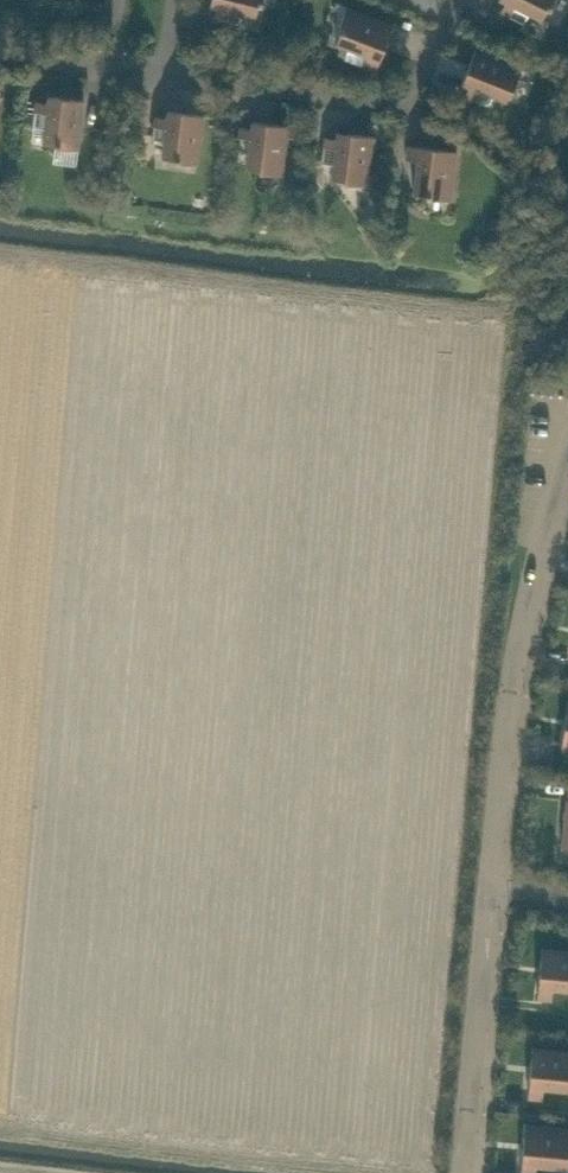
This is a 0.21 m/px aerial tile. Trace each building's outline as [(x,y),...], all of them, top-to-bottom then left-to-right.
[(262,0),(211,0),(209,5),(216,7),(213,18),(239,24),(241,13),(255,16),(258,4),(261,5),(262,0)] [(553,0),(503,0),(505,1),(500,11),(523,23),(528,13),(541,19),(546,8),(549,9),(553,0)] [(379,60),(393,24),(347,6),(338,29),(340,30),(335,43),(366,54),(362,65),(374,70),(379,59),(379,60)] [(513,89),(521,68),(475,50),(462,83),(468,85),(464,96),(488,105),(492,95),(505,100),(510,88),(513,89)] [(78,149),(84,100),(48,95),(48,102),(36,101),(33,126),(44,128),(43,142),(55,143),(55,146),(78,149)] [(197,164),(203,114),(167,110),(167,117),(155,116),(152,141),(163,143),(162,157),(174,158),(174,161),(197,164)] [(281,174),(287,125),(252,121),(251,127),(240,126),(237,152),(248,153),(246,167),(259,169),(259,172),(281,174)] [(366,185),(372,135),(337,131),(336,138),(325,136),(322,162),(333,164),(331,178),(344,179),(343,182),(366,185)] [(419,146),(407,145),(406,158),(417,160),(413,192),(426,194),(426,197),(450,200),(456,150),(419,146)] [(541,948),(538,986),(537,997),(551,999),(552,987),(567,989),(567,950),(541,948)] [(532,1047),(528,1085),(529,1085),(528,1097),(542,1098),(543,1086),(567,1089),(567,1051),(532,1047)] [(525,1125),(521,1162),(522,1163),(521,1172),(535,1172),(535,1164),(567,1167),(567,1129),(525,1125)]
